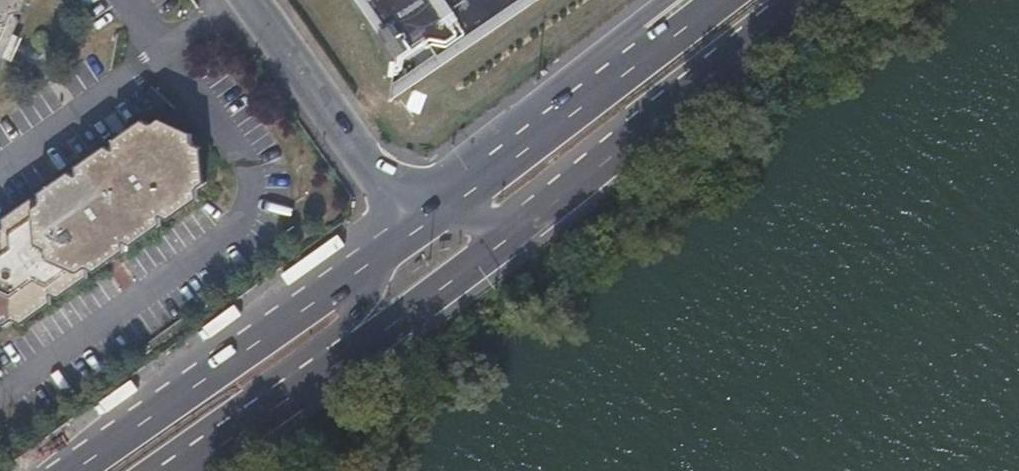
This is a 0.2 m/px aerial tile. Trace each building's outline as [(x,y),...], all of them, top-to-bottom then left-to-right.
[(10,21),(15,10),(10,3),(18,4),(20,0),(0,0),(0,40),(10,21)] [(389,31),(383,35),(405,60),(394,102),(543,0),(368,0),(389,31)] [(0,40),(0,51),(3,53),(18,25),(10,21),(0,40)] [(177,123),(158,114),(150,119),(142,115),(113,136),(114,147),(103,142),(77,161),(77,172),(68,168),(59,174),(66,182),(56,188),(50,180),(40,188),(40,197),(31,194),(2,214),(3,224),(0,223),(0,323),(7,326),(16,321),(25,325),(52,305),(52,294),(62,298),(88,280),(89,269),(98,273),(109,265),(104,258),(113,252),(118,258),(127,252),(127,240),(136,246),(163,227),(162,215),(172,220),(201,200),(200,189),(209,183),(207,146),(197,142),(196,132),(177,123)] [(59,174),(50,180),(56,188),(66,182),(59,174)] [(104,258),(109,265),(118,258),(113,252),(104,258)]
